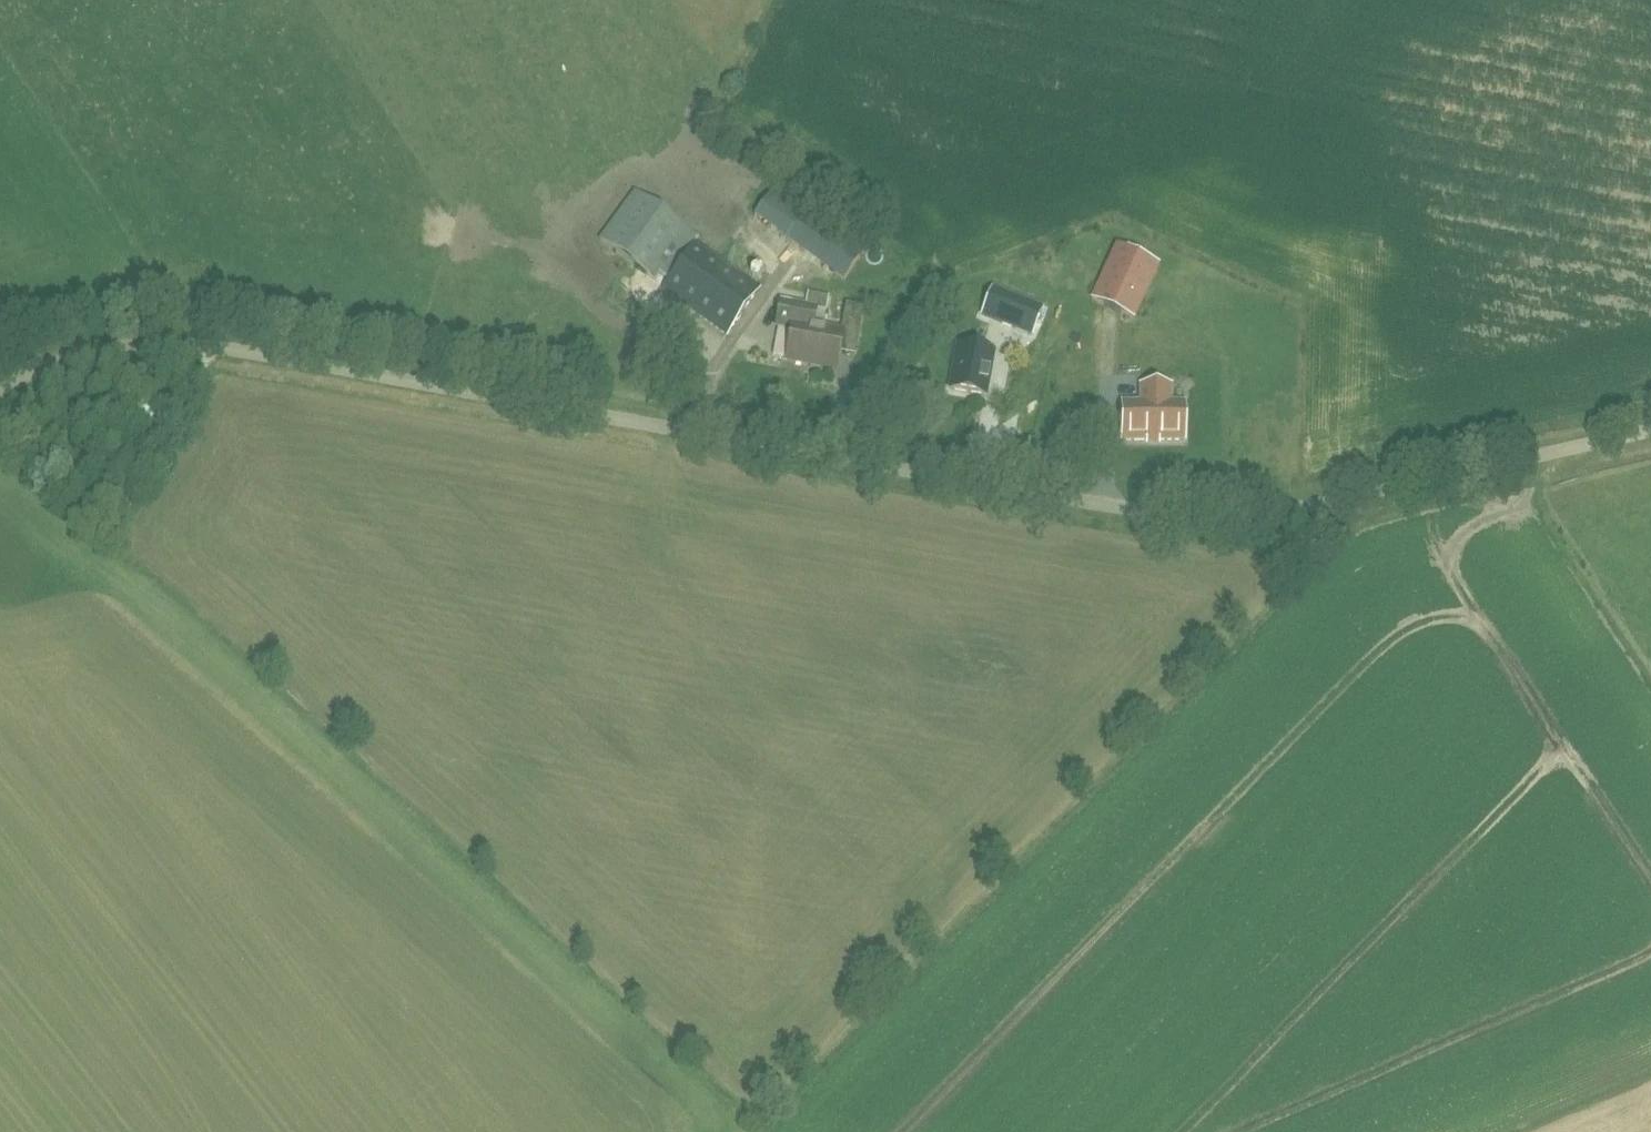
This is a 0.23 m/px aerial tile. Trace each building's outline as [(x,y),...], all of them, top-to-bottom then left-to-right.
[(726,335),(760,289),(695,242),(699,238),(636,192),(601,242),(654,280),(658,274),(668,281),(663,289),(726,335)] [(869,243),(813,203),(787,240),(844,280),(869,243)] [(1133,318),(1158,265),(1116,245),(1091,298),(1133,318)] [(1032,335),(1042,309),(1026,303),(992,289),(982,315),(1016,328),(1032,335)] [(783,303),(778,326),(793,328),(787,360),(835,368),(838,352),(841,332),(840,332),(822,329),(824,313),(816,312),(817,309),(805,307),(783,303)] [(845,303),(841,328),(859,331),(863,306),(845,303)] [(992,352),(957,345),(950,389),(984,395),(992,352)] [(1159,388),(1140,388),(1140,405),(1122,405),(1122,442),(1183,442),(1183,405),(1169,405),(1169,388),(1159,388)]
